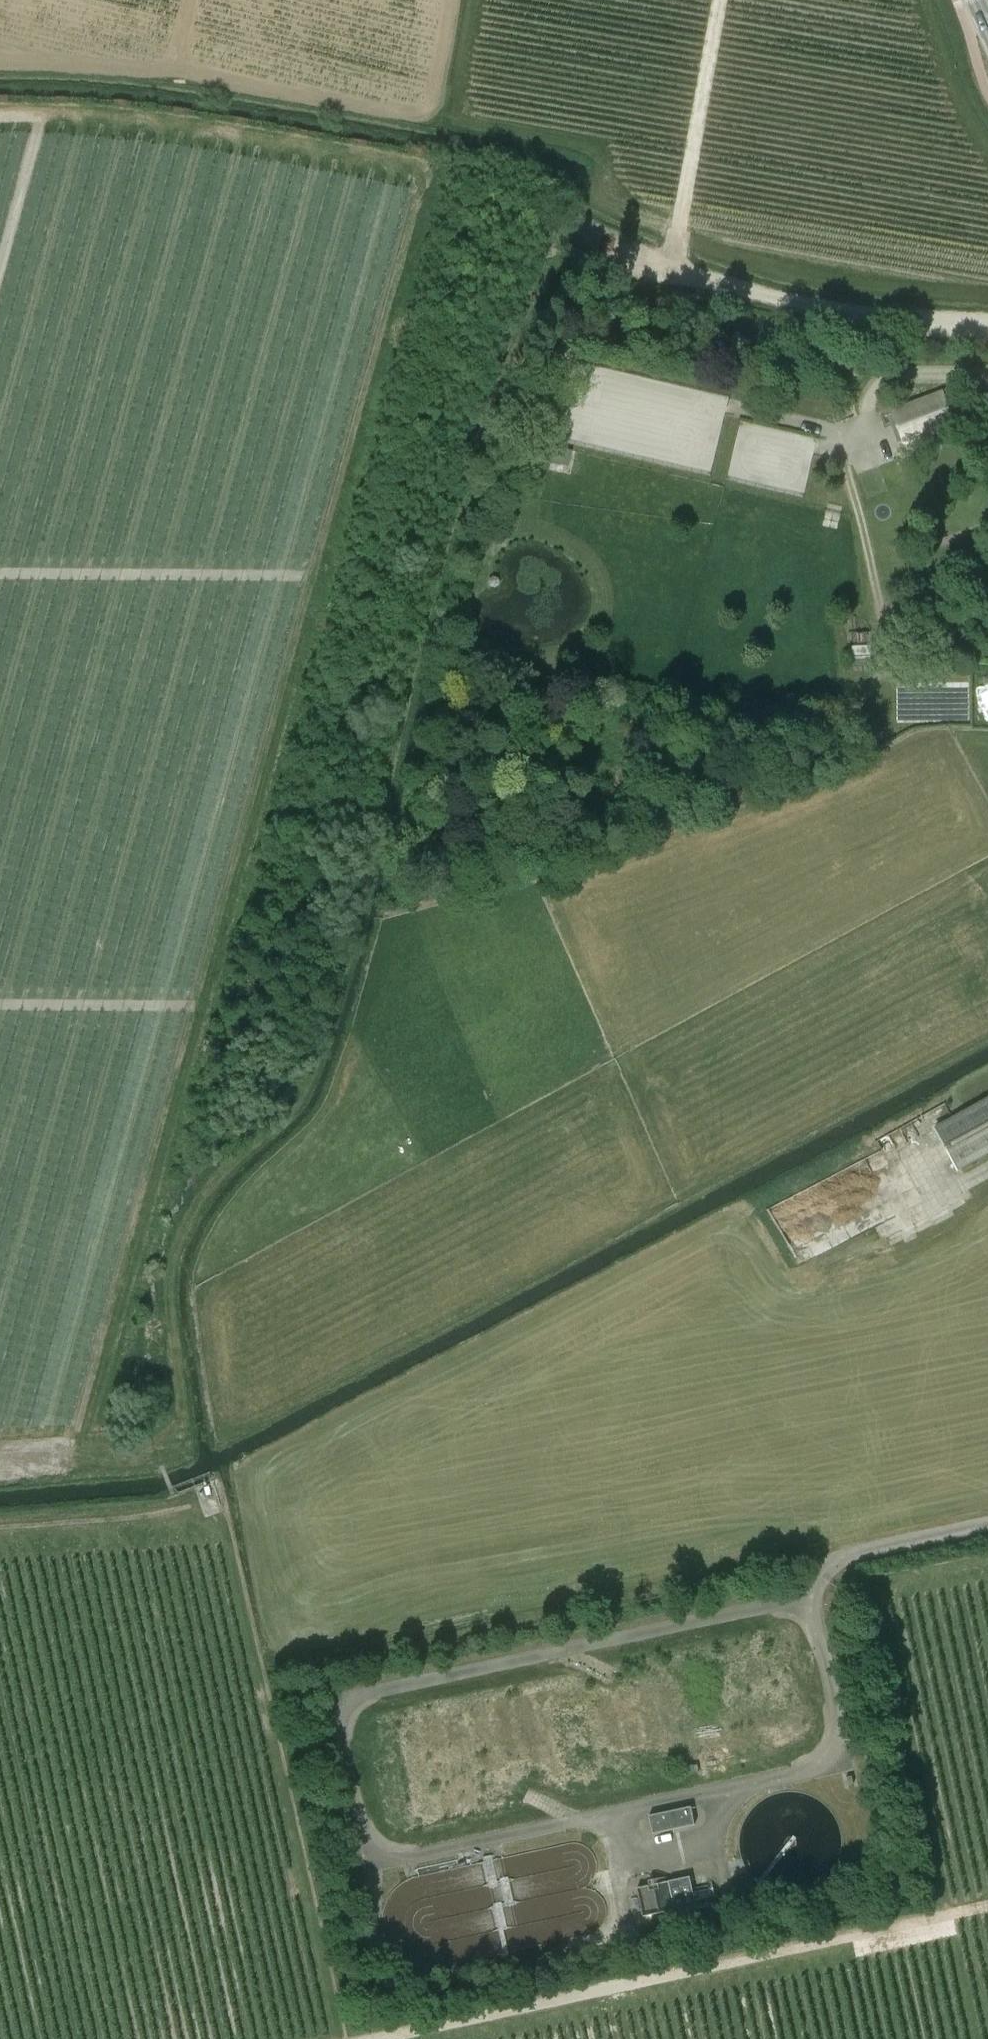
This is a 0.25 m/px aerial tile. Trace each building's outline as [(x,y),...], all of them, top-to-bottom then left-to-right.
[(905,443),(921,438),(954,425),(941,392),(893,410),(905,443)] [(987,1154),(987,1100),(936,1129),(959,1171),(987,1154)] [(650,1816),(654,1834),(696,1825),(692,1807),(650,1816)] [(697,1910),(695,1901),(715,1897),(714,1888),(694,1893),(690,1878),(638,1889),(643,1917),(675,1910),(676,1915),(697,1910)]
